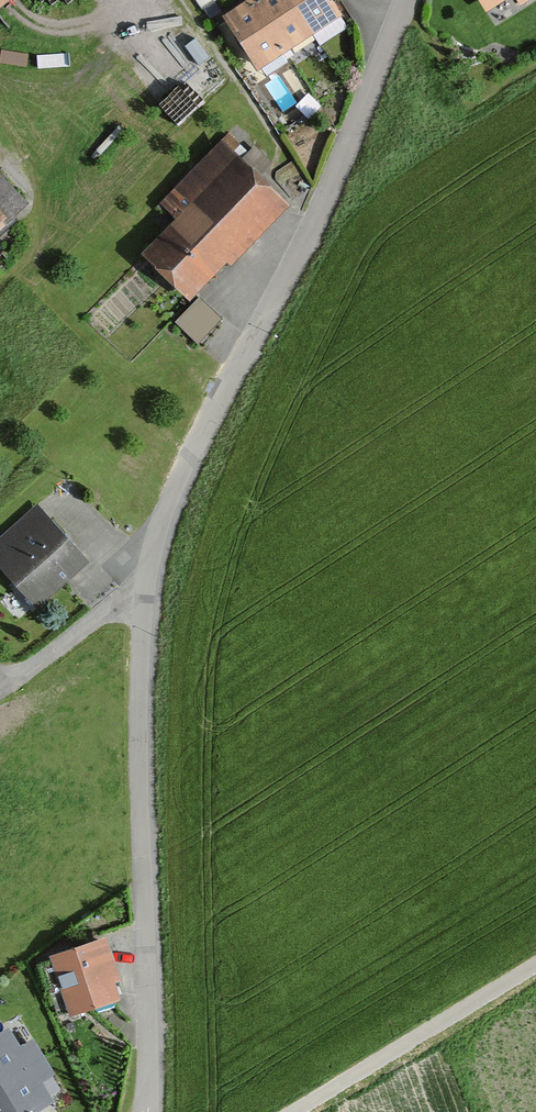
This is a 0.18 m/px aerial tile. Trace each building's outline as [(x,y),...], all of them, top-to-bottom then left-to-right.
[(20,0),(0,0),(0,17),(20,0)] [(205,15),(229,0),(196,0),(205,15)] [(227,17),(260,70),(344,18),(333,0),(255,0),(227,17)] [(489,15),(513,0),(479,0),(489,15)] [(522,9),(535,0),(517,0),(522,9)] [(221,138),(157,203),(179,224),(146,258),(192,304),(290,206),(221,138)] [(32,203),(0,171),(0,236),(32,203)] [(0,535),(0,565),(40,607),(93,557),(37,499),(0,535)] [(50,952),(74,1016),(134,994),(110,929),(50,952)] [(0,1036),(0,1111),(37,1111),(51,1104),(40,1085),(51,1078),(30,1042),(18,1049),(8,1032),(0,1036)]
